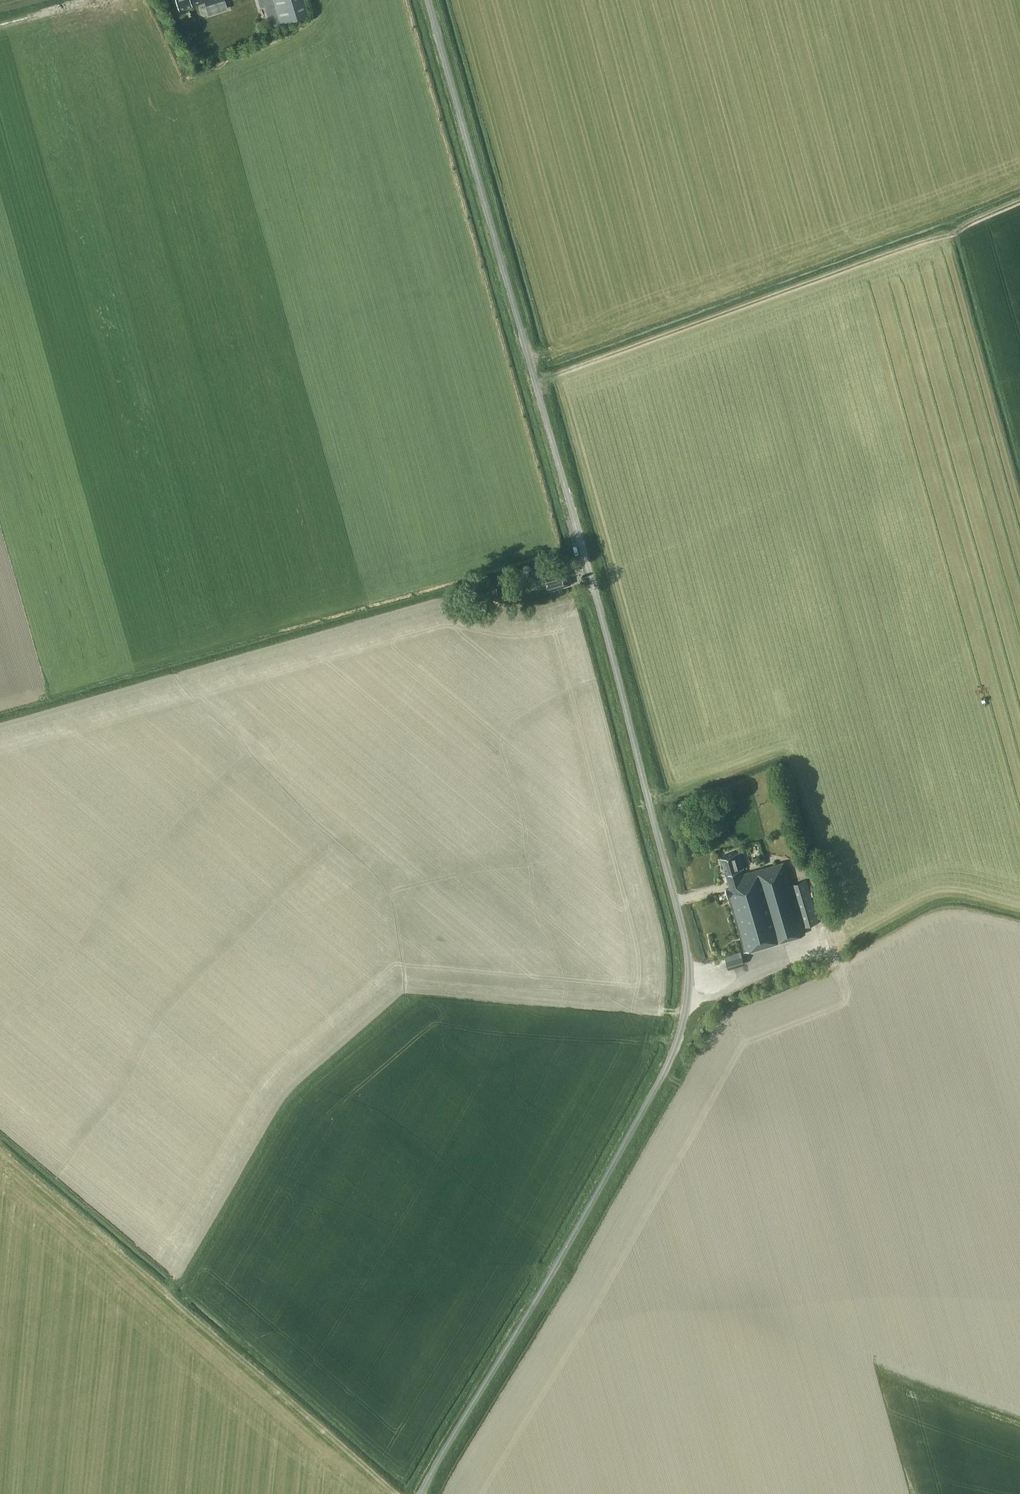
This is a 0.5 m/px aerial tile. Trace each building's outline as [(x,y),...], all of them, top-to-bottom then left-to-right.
[(178,9),(203,2),(204,5),(205,5),(206,8),(224,2),(224,0),(175,0),(178,9)] [(304,0),(265,0),(273,25),(309,14),(304,0)] [(744,868),(739,851),(721,856),(730,888),(725,889),(744,952),(805,933),(803,928),(819,923),(806,881),(791,885),(784,862),(741,875),(739,869),(744,868)] [(744,963),(740,951),(724,955),(728,968),(744,963)]
